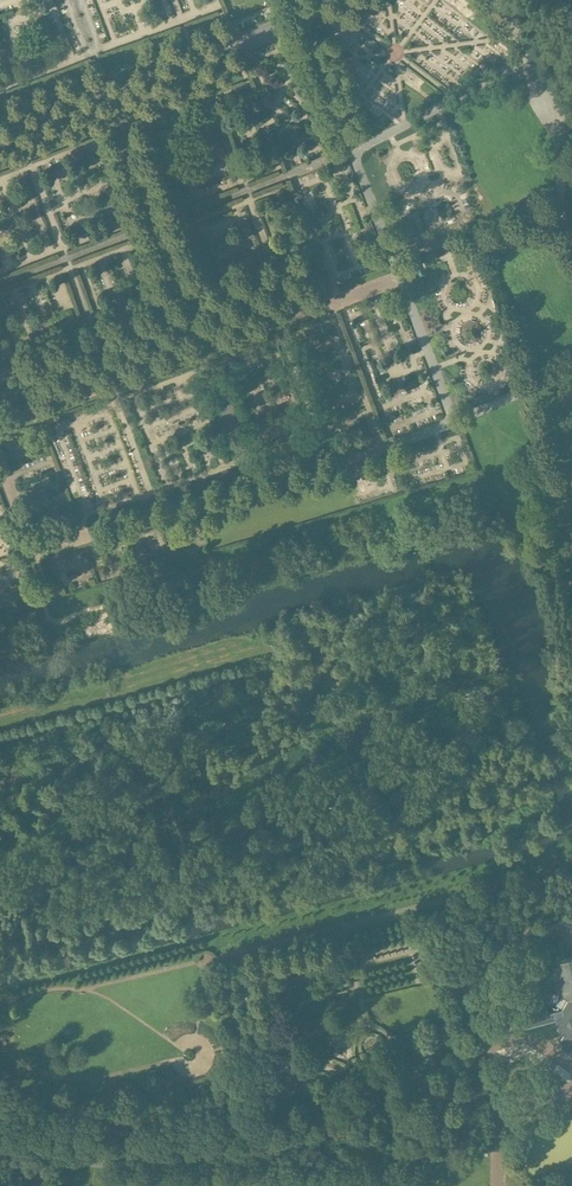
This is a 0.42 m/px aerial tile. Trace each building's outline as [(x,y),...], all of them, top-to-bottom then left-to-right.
[(559,960),(553,971),(558,993),(568,999),(562,1009),(563,1013),(564,1016),(556,1017),(560,1031),(564,1034),(565,1033),(567,1035),(569,1036),(568,1038),(570,1042),(571,1042),(571,957),(559,960)]
